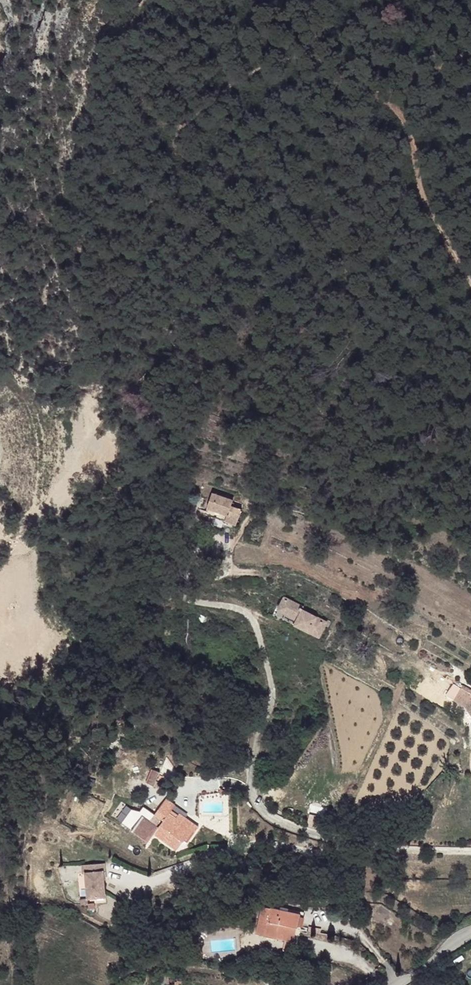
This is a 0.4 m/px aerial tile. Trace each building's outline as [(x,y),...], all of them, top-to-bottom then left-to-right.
[(233,500),(212,493),(205,513),(206,514),(214,518),(225,521),(236,525),(242,509),(231,506),(233,500)] [(284,595),(274,614),(295,624),(319,637),(326,622),(320,619),(302,610),(304,606),(284,595)] [(470,714),(470,698),(470,697),(470,689),(470,688),(468,691),(464,689),(466,686),(463,684),(461,688),(453,683),(446,695),(465,707),(470,714)] [(150,781),(157,784),(162,772),(155,769),(150,781)] [(189,820),(179,813),(178,815),(176,818),(169,813),(172,810),(175,805),(166,798),(155,814),(163,821),(154,834),(176,850),(182,841),(184,842),(191,832),(183,827),(189,820)] [(137,819),(132,830),(146,837),(151,826),(137,819)] [(198,827),(189,820),(183,827),(191,832),(184,842),(186,844),(198,827)] [(105,872),(104,863),(88,865),(89,873),(85,873),(87,899),(105,897),(104,880),(103,872),(105,872)] [(301,914),(263,905),(257,934),(287,941),(290,926),(297,927),(298,928),(301,914)] [(291,953),(297,927),(290,926),(287,941),(285,940),(283,950),(291,953)] [(241,949),(239,929),(215,931),(217,952),(241,949)] [(162,975),(162,984),(173,984),(182,984),(181,973),(162,975)]
